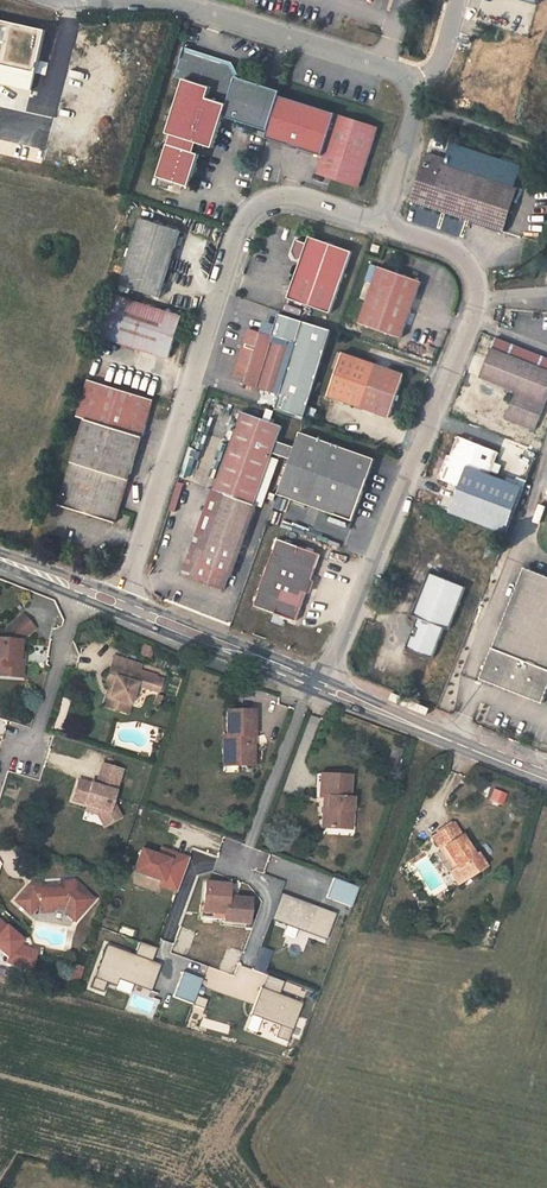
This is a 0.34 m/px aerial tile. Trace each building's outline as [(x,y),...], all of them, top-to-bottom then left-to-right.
[(113,17),(106,15),(104,23),(106,24),(107,18),(112,20),(113,17)] [(30,89),(44,29),(0,19),(0,83),(30,89)] [(198,142),(214,147),(222,119),(268,132),(279,97),(281,92),(236,79),(236,78),(230,67),(183,53),(174,81),(183,83),(168,133),(172,134),(177,136),(174,146),(169,144),(159,176),(190,186),(199,154),(196,153),(191,151),(193,141),(198,142)] [(359,188),(378,128),(336,115),(279,97),(268,132),(266,139),(323,157),(317,174),(359,188)] [(172,134),(169,144),(174,146),(177,136),(172,134)] [(517,189),(425,160),(412,202),(504,232),(517,189)] [(141,219),(121,285),(131,288),(159,297),(180,231),(141,219)] [(325,242),(310,237),(307,244),(301,261),(288,298),(331,313),(352,251),(337,246),(325,242)] [(296,259),(301,261),(307,244),(297,241),(292,252),(296,259)] [(378,253),(381,246),(374,244),(372,251),(378,253)] [(421,281),(380,267),(359,323),(401,338),(421,281)] [(129,294),(131,288),(121,285),(119,291),(129,294)] [(182,317),(118,297),(105,338),(169,358),(182,317)] [(295,344),(280,394),(275,409),(303,418),(329,332),(280,317),(273,337),(295,344)] [(273,337),(249,330),(235,380),(280,394),(295,344),(273,337)] [(492,349),(482,377),(517,391),(507,419),(535,430),(546,398),(546,357),(497,338),(492,349)] [(327,395),(361,407),(389,417),(404,374),(342,352),(327,395)] [(88,379),(88,380),(76,417),(85,420),(59,504),(115,521),(138,449),(142,439),(154,400),(88,379)] [(214,489),(227,494),(212,535),(207,551),(194,547),(184,574),(225,589),(255,504),(258,497),(273,452),(277,440),(283,425),(269,420),(265,419),(242,410),(214,489)] [(290,458),(278,493),(353,520),(376,457),(300,431),(295,445),(295,446),(294,449),(290,458)] [(499,452),(459,436),(451,456),(448,455),(442,472),(444,473),(442,477),(448,480),(447,482),(461,487),(460,491),(477,498),(480,491),(483,493),(491,474),(499,452)] [(295,446),(277,440),(273,452),(290,458),(294,449),(295,446)] [(188,447),(179,476),(185,478),(194,448),(188,447)] [(477,498),(460,491),(452,512),(508,535),(524,487),(491,474),(483,493),(480,491),(477,498)] [(278,494),(273,508),(287,513),(292,499),(278,494)] [(200,531),(194,547),(207,551),(212,535),(200,531)] [(319,554),(277,540),(254,607),(297,621),(319,554)] [(525,568),(481,678),(544,702),(546,693),(546,577),(525,568)] [(418,617),(415,627),(418,628),(415,637),(412,636),(407,647),(433,658),(444,627),(449,629),(466,587),(429,573),(413,614),(418,617)] [(25,616),(3,631),(0,631),(0,668),(7,677),(13,672),(21,672),(22,660),(14,659),(15,653),(18,653),(19,641),(34,631),(25,616)] [(110,707),(128,713),(137,684),(159,691),(163,679),(140,672),(140,674),(112,665),(106,685),(109,686),(113,687),(110,697),(113,698),(110,707)] [(103,705),(110,707),(113,698),(110,697),(113,687),(109,686),(103,705)] [(157,695),(154,704),(160,706),(163,697),(157,695)] [(224,733),(224,745),(229,745),(231,750),(232,757),(255,758),(255,741),(251,741),(251,734),(256,733),(256,709),(228,708),(228,733),(224,733)] [(255,764),(255,758),(232,757),(231,750),(229,745),(224,745),(224,764),(255,764)] [(91,784),(78,780),(72,801),(87,805),(85,811),(97,815),(103,826),(120,818),(112,802),(122,770),(102,764),(97,782),(96,786),(91,784)] [(327,797),(325,827),(350,829),(351,798),(348,798),(350,775),(324,774),(323,786),(319,786),(318,796),(323,797),(327,797)] [(502,805),(506,794),(493,790),(489,800),(502,805)] [(476,859),(474,856),(453,823),(433,837),(440,850),(445,847),(457,867),(453,870),(449,872),(456,883),(484,865),(479,858),(476,859)] [(440,850),(453,870),(457,867),(445,847),(440,850)] [(158,857),(139,850),(131,873),(158,884),(157,888),(175,894),(189,859),(161,848),(158,857)] [(60,879),(59,885),(59,886),(65,886),(66,888),(72,881),(60,879)] [(357,888),(333,879),(326,898),(351,906),(357,888)] [(30,883),(14,901),(29,914),(38,904),(41,904),(41,906),(49,906),(49,908),(59,908),(65,914),(68,912),(75,918),(92,898),(72,881),(66,888),(65,886),(59,886),(59,885),(40,885),(40,883),(30,883)] [(228,885),(205,883),(202,906),(225,908),(224,916),(224,920),(248,922),(250,899),(235,897),(227,896),(228,891),(228,885)] [(335,914),(282,894),(272,918),(326,941),(335,914)] [(202,913),(224,916),(225,908),(202,906),(202,913)] [(73,921),(75,918),(68,912),(65,914),(73,921)] [(38,951),(21,946),(25,942),(0,920),(0,955),(10,963),(33,969),(38,951)] [(137,956),(106,945),(91,987),(104,992),(107,985),(117,989),(120,979),(151,991),(160,964),(151,961),(155,949),(141,944),(137,956)] [(272,952),(261,948),(254,970),(264,974),(272,952)] [(202,979),(183,972),(173,998),(192,1005),(202,979)] [(284,982),(266,975),(245,1028),(257,1032),(262,1019),(281,1026),(277,1037),(288,1041),(303,1003),(280,994),(284,982)]
